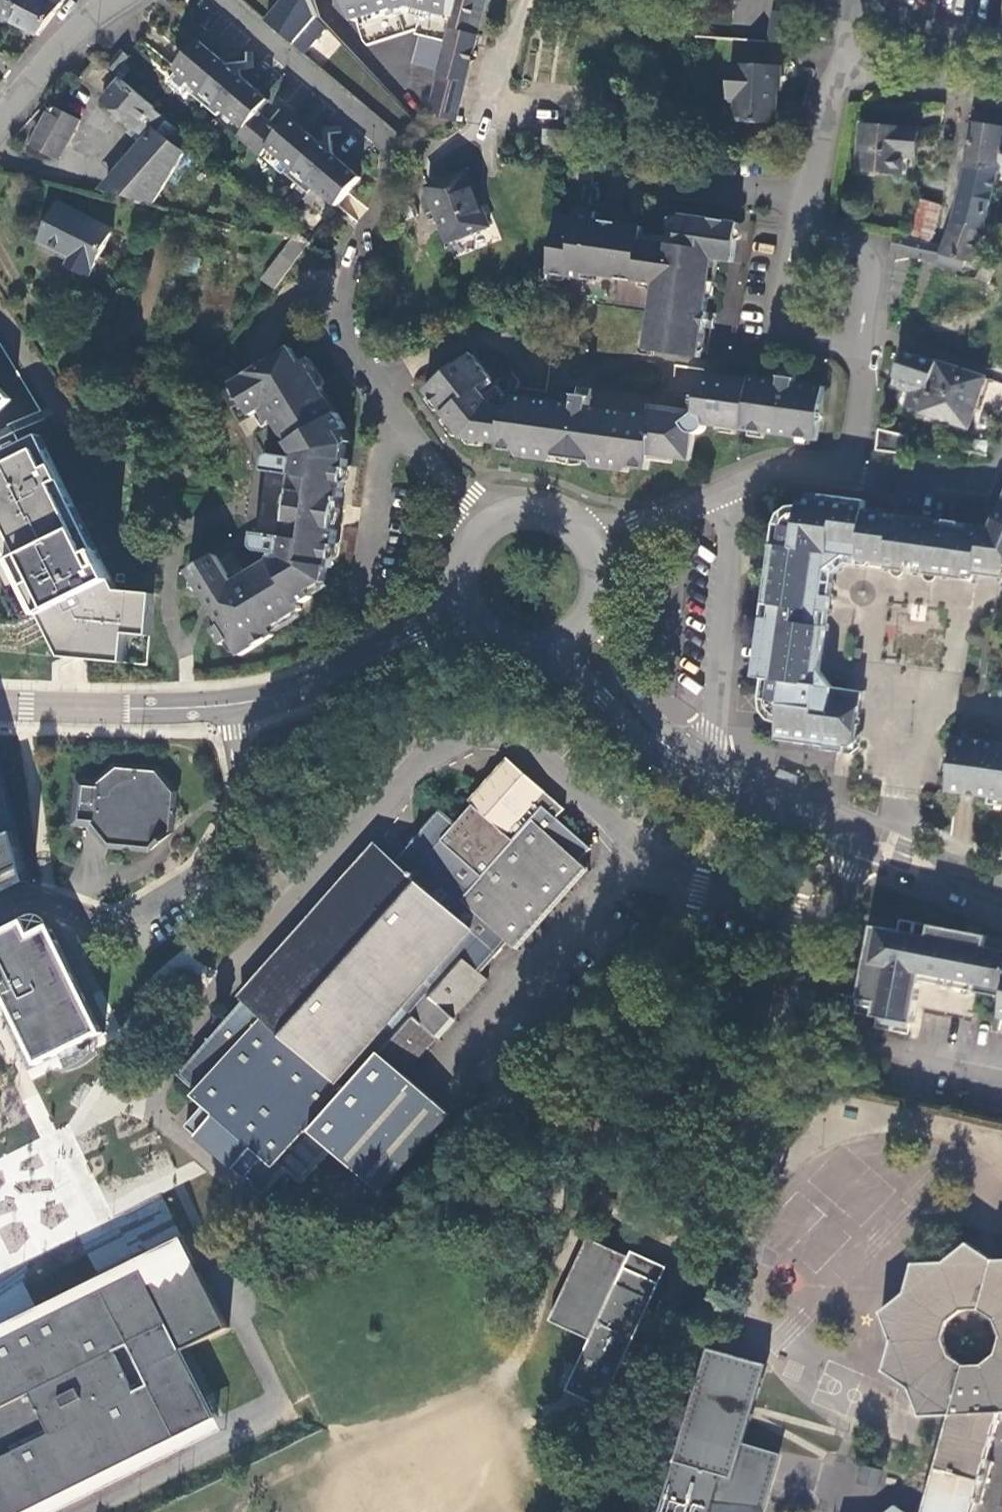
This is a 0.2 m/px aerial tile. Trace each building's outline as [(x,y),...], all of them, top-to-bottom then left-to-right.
[(13,24),(25,0),(0,0),(0,17),(13,24)] [(13,24),(39,37),(65,0),(25,0),(13,24)] [(313,0),(274,0),(276,6),(270,9),(292,56),(317,45),(320,52),(334,46),(313,0)] [(351,5),(362,39),(367,47),(415,31),(414,35),(418,37),(411,65),(437,72),(455,0),(342,0),(351,5)] [(427,114),(455,120),(485,0),(455,0),(437,72),(427,114)] [(225,64),(199,41),(175,69),(178,72),(168,84),(179,93),(189,82),(196,88),(191,94),(215,117),(222,111),(242,129),(235,137),(260,157),(267,149),(288,167),(284,173),(309,195),(314,189),(336,208),(359,179),(332,156),(331,142),(317,142),(290,120),(280,131),(258,112),(267,101),(241,78),(239,64),(225,64)] [(115,73),(129,57),(121,50),(106,66),(115,73)] [(144,136),(99,191),(141,202),(152,205),(164,186),(184,152),(191,141),(99,63),(86,79),(105,96),(102,100),(144,136)] [(775,123),(778,66),(739,63),(739,65),(729,65),(728,97),(735,98),(735,121),(775,123)] [(81,122),(54,106),(31,145),(59,161),(81,122)] [(918,129),(861,124),(857,170),(913,176),(918,129)] [(964,165),(996,170),(995,173),(998,173),(1001,140),(1001,129),(970,124),(964,165)] [(194,161),(203,151),(191,141),(184,152),(194,161)] [(988,203),(995,173),(996,170),(964,165),(958,197),(988,203)] [(425,187),(448,243),(488,228),(466,171),(425,187)] [(175,193),(164,186),(152,205),(166,208),(175,193)] [(981,232),(988,203),(958,197),(954,211),(949,224),(981,232)] [(926,244),(931,239),(939,206),(919,202),(909,239),(926,244)] [(112,230),(58,203),(39,241),(70,258),(66,266),(88,278),(112,230)] [(412,204),(396,211),(400,221),(416,216),(412,204)] [(652,312),(650,312),(644,350),(699,358),(704,328),(712,329),(714,313),(706,312),(714,260),(731,263),(737,223),(681,215),(677,247),(640,242),(643,226),(595,219),(596,210),(577,208),(576,217),(556,214),(548,273),(584,278),(585,274),(656,284),(652,312)] [(272,235),(291,239),(309,243),(281,217),(272,235)] [(936,265),(961,272),(965,261),(972,263),(981,232),(949,224),(940,248),(936,264),(936,265)] [(923,260),(926,244),(909,239),(896,236),(892,252),(923,260)] [(291,239),(261,279),(274,290),(309,243),(291,239)] [(923,260),(930,262),(936,264),(940,248),(936,247),(926,244),(923,260)] [(269,457),(267,460),(265,468),(265,470),(291,474),(290,490),(291,490),(340,498),(342,498),(347,466),(348,459),(345,458),(348,442),(354,439),(314,373),(319,370),(311,358),(302,362),(292,348),(273,358),(266,363),(258,360),(257,368),(231,384),(249,415),(253,414),(261,427),(273,421),(291,450),(295,451),(295,457),(278,454),(274,454),(271,455),(269,457)] [(892,385),(924,397),(920,412),(968,429),(984,377),(904,350),(892,385)] [(433,379),(420,389),(421,389),(462,438),(498,443),(498,448),(646,469),(649,453),(689,459),(693,436),(697,435),(701,433),(704,429),(706,425),(709,425),(815,439),(822,388),(796,383),(797,374),(779,371),(778,381),(748,376),(749,380),(701,374),(698,396),(691,395),(689,408),(695,409),(695,413),(680,416),(679,415),(656,411),(655,415),(588,406),(589,395),(574,394),(573,402),(514,394),(511,413),(488,409),(472,389),(488,376),(467,351),(452,363),(450,361),(431,377),(433,379)] [(12,399),(0,388),(0,413),(12,399)] [(878,432),(874,447),(904,454),(908,438),(878,432)] [(0,457),(0,549),(22,594),(24,593),(41,626),(47,623),(64,656),(83,659),(123,663),(127,633),(150,636),(154,595),(121,593),(42,436),(0,457)] [(903,460),(904,454),(874,447),(873,452),(903,460)] [(289,507),(288,522),(336,529),(338,514),(340,498),(291,490),(289,507)] [(852,623),(861,564),(866,512),(867,502),(803,493),(801,507),(793,507),(788,509),(781,515),(778,522),(776,532),(771,571),(765,611),(762,638),(760,650),(768,651),(766,672),(771,673),(765,715),(781,717),(778,741),(854,752),(863,692),(842,689),(852,623)] [(939,576),(976,582),(979,574),(1001,575),(1001,502),(992,528),(971,527),(971,525),(967,524),(946,520),(945,523),(866,512),(861,564),(939,576)] [(282,537),(256,532),(255,536),(254,544),(256,548),(271,552),(272,559),(248,574),(244,567),(230,576),(216,553),(189,570),(221,624),(213,629),(222,643),(231,638),(240,654),(274,634),(270,627),(303,607),(302,604),(314,597),(312,591),(325,581),(328,567),(331,568),(332,561),(334,561),(338,530),(336,529),(288,522),(284,522),(282,537)] [(992,742),(958,737),(957,743),(952,772),(950,792),(991,797),(991,805),(1001,807),(1001,743),(992,742)] [(441,810),(435,817),(419,835),(422,838),(417,844),(414,841),(394,863),(377,847),(336,890),(333,893),(237,997),(242,1002),(178,1075),(197,1092),(194,1095),(205,1104),(185,1127),(244,1179),(246,1177),(252,1183),(251,1185),(263,1196),(285,1171),(300,1185),(331,1150),(377,1192),(447,1114),(404,1076),(488,981),(481,975),(509,943),(516,950),(587,870),(580,863),(592,850),(557,820),(565,810),(508,759),(470,802),(474,806),(458,824),(441,810)] [(93,783),(77,781),(72,825),(92,828),(106,846),(149,850),(172,831),(175,791),(158,769),(114,765),(93,783)] [(30,877),(0,772),(0,890),(30,877)] [(50,927),(33,937),(26,921),(0,935),(0,987),(5,997),(0,1001),(0,1005),(5,1015),(13,1012),(39,1067),(104,1033),(50,927)] [(1001,954),(1001,943),(952,933),(922,927),(919,939),(950,944),(1001,954)] [(1001,1000),(1001,999),(1001,954),(950,944),(919,939),(869,929),(855,1003),(853,1016),(877,1022),(877,1025),(902,1031),(903,1026),(912,1028),(916,1011),(921,983),(1001,1000)] [(195,1262),(185,1240),(183,1237),(153,1252),(0,1328),(0,1344),(105,1292),(119,1319),(156,1301),(148,1285),(160,1279),(161,1281),(159,1282),(163,1285),(172,1273),(173,1276),(171,1276),(175,1279),(183,1267),(185,1270),(183,1271),(187,1274),(195,1262)] [(587,1239),(549,1322),(587,1341),(623,1357),(650,1298),(616,1282),(627,1257),(587,1239)] [(1000,1414),(1001,1414),(1001,1261),(991,1261),(966,1244),(942,1264),(913,1264),(905,1294),(880,1314),(890,1342),(883,1372),(906,1389),(918,1418),(949,1417),(923,1511),(972,1511),(1000,1414)] [(102,1251),(80,1253),(82,1272),(104,1270),(102,1251)] [(664,1267),(630,1252),(627,1257),(616,1282),(650,1298),(664,1267)] [(0,1344),(0,1447),(5,1456),(0,1459),(0,1511),(33,1511),(23,1486),(32,1482),(41,1508),(107,1475),(96,1453),(105,1449),(115,1471),(179,1440),(217,1417),(184,1351),(228,1329),(195,1262),(187,1274),(183,1271),(185,1270),(183,1267),(175,1279),(171,1276),(173,1276),(172,1273),(163,1285),(159,1282),(161,1281),(160,1279),(148,1285),(156,1301),(119,1319),(105,1292),(0,1344)] [(623,1357),(587,1341),(565,1391),(599,1407),(623,1357)] [(709,1349),(707,1356),(765,1373),(767,1366),(709,1349)] [(707,1356),(661,1511),(758,1511),(760,1511),(760,1509),(762,1493),(758,1492),(760,1473),(738,1467),(744,1445),(765,1373),(707,1356)] [(225,1430),(217,1417),(179,1440),(115,1471),(105,1449),(96,1453),(107,1475),(41,1508),(32,1482),(23,1486),(33,1511),(60,1511),(225,1430)] [(782,1456),(744,1445),(738,1467),(760,1473),(758,1492),(762,1493),(760,1509),(766,1510),(782,1456)]
